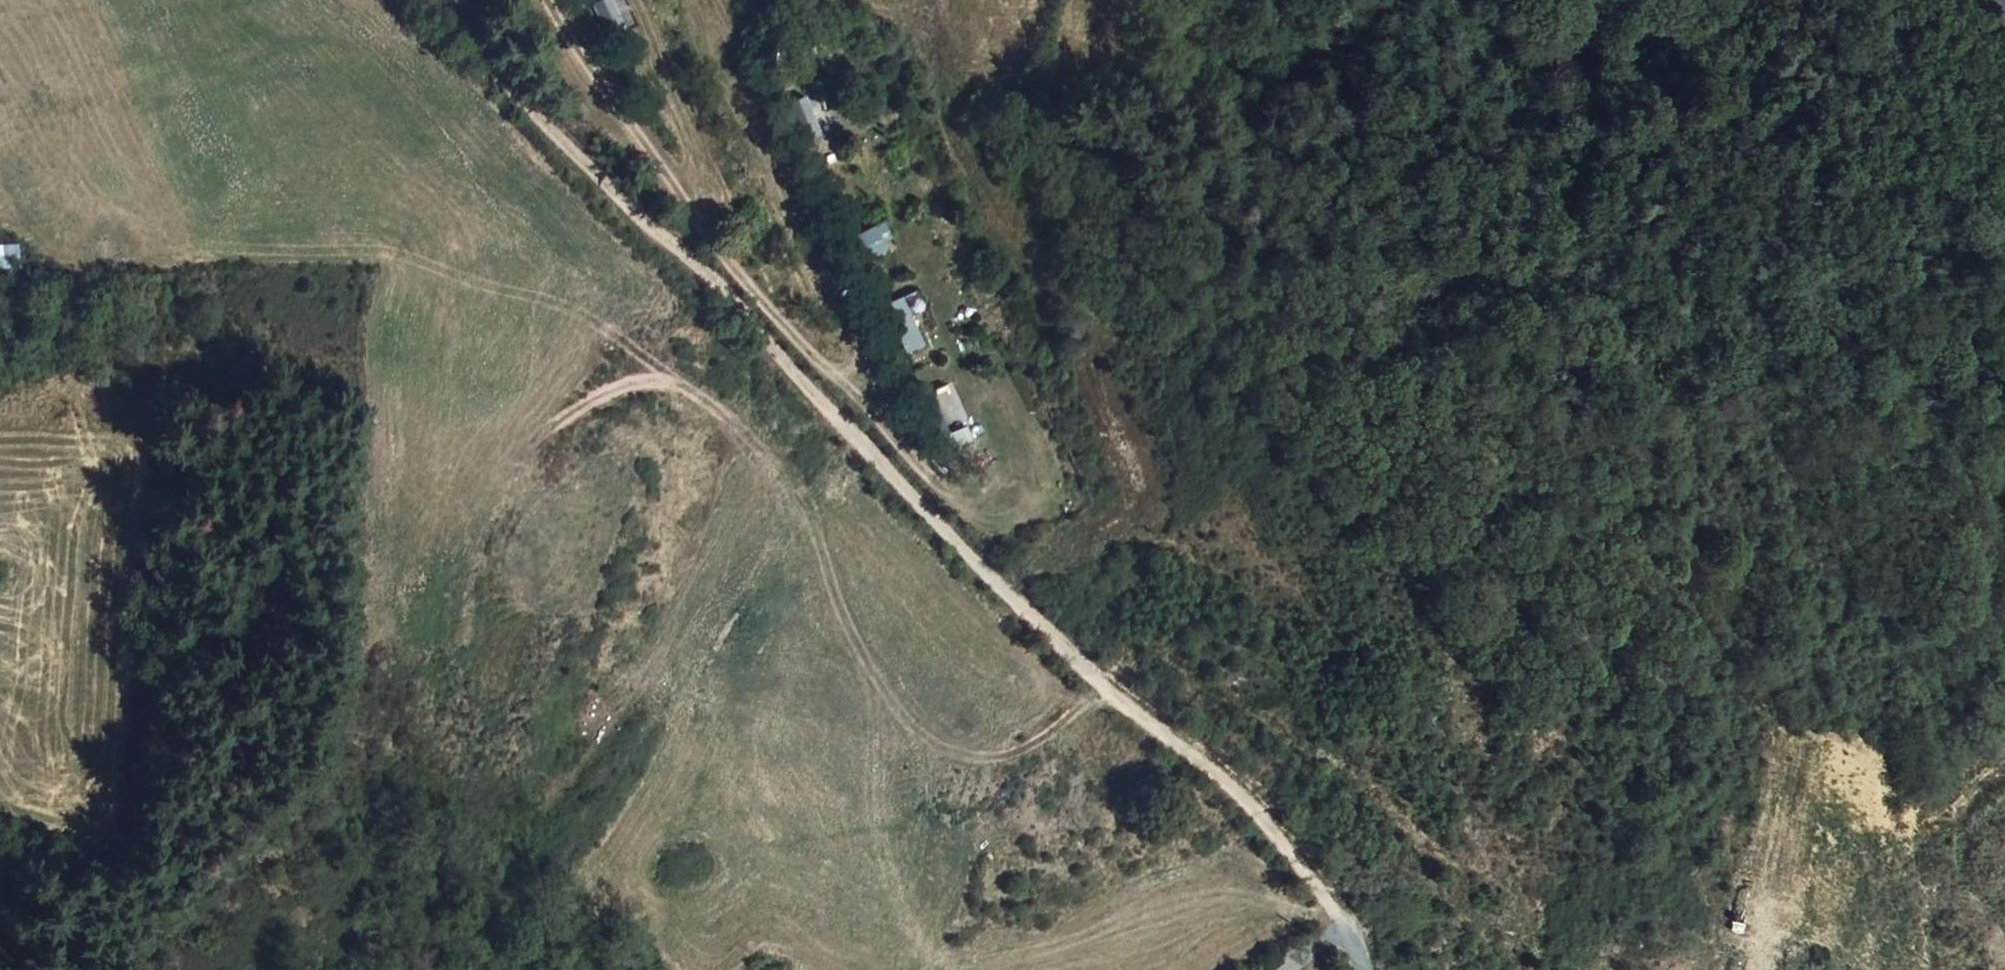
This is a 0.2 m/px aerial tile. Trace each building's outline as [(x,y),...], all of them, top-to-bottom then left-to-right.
[(620,0),(586,0),(605,35),(631,21),(620,0)] [(831,137),(813,95),(786,107),(804,149),(831,137)] [(881,245),(891,240),(882,224),(847,242),(860,268),(886,255),(881,245)] [(932,340),(913,299),(886,311),(905,353),(932,340)] [(971,440),(947,385),(929,392),(926,385),(910,392),(937,455),(971,440)]
